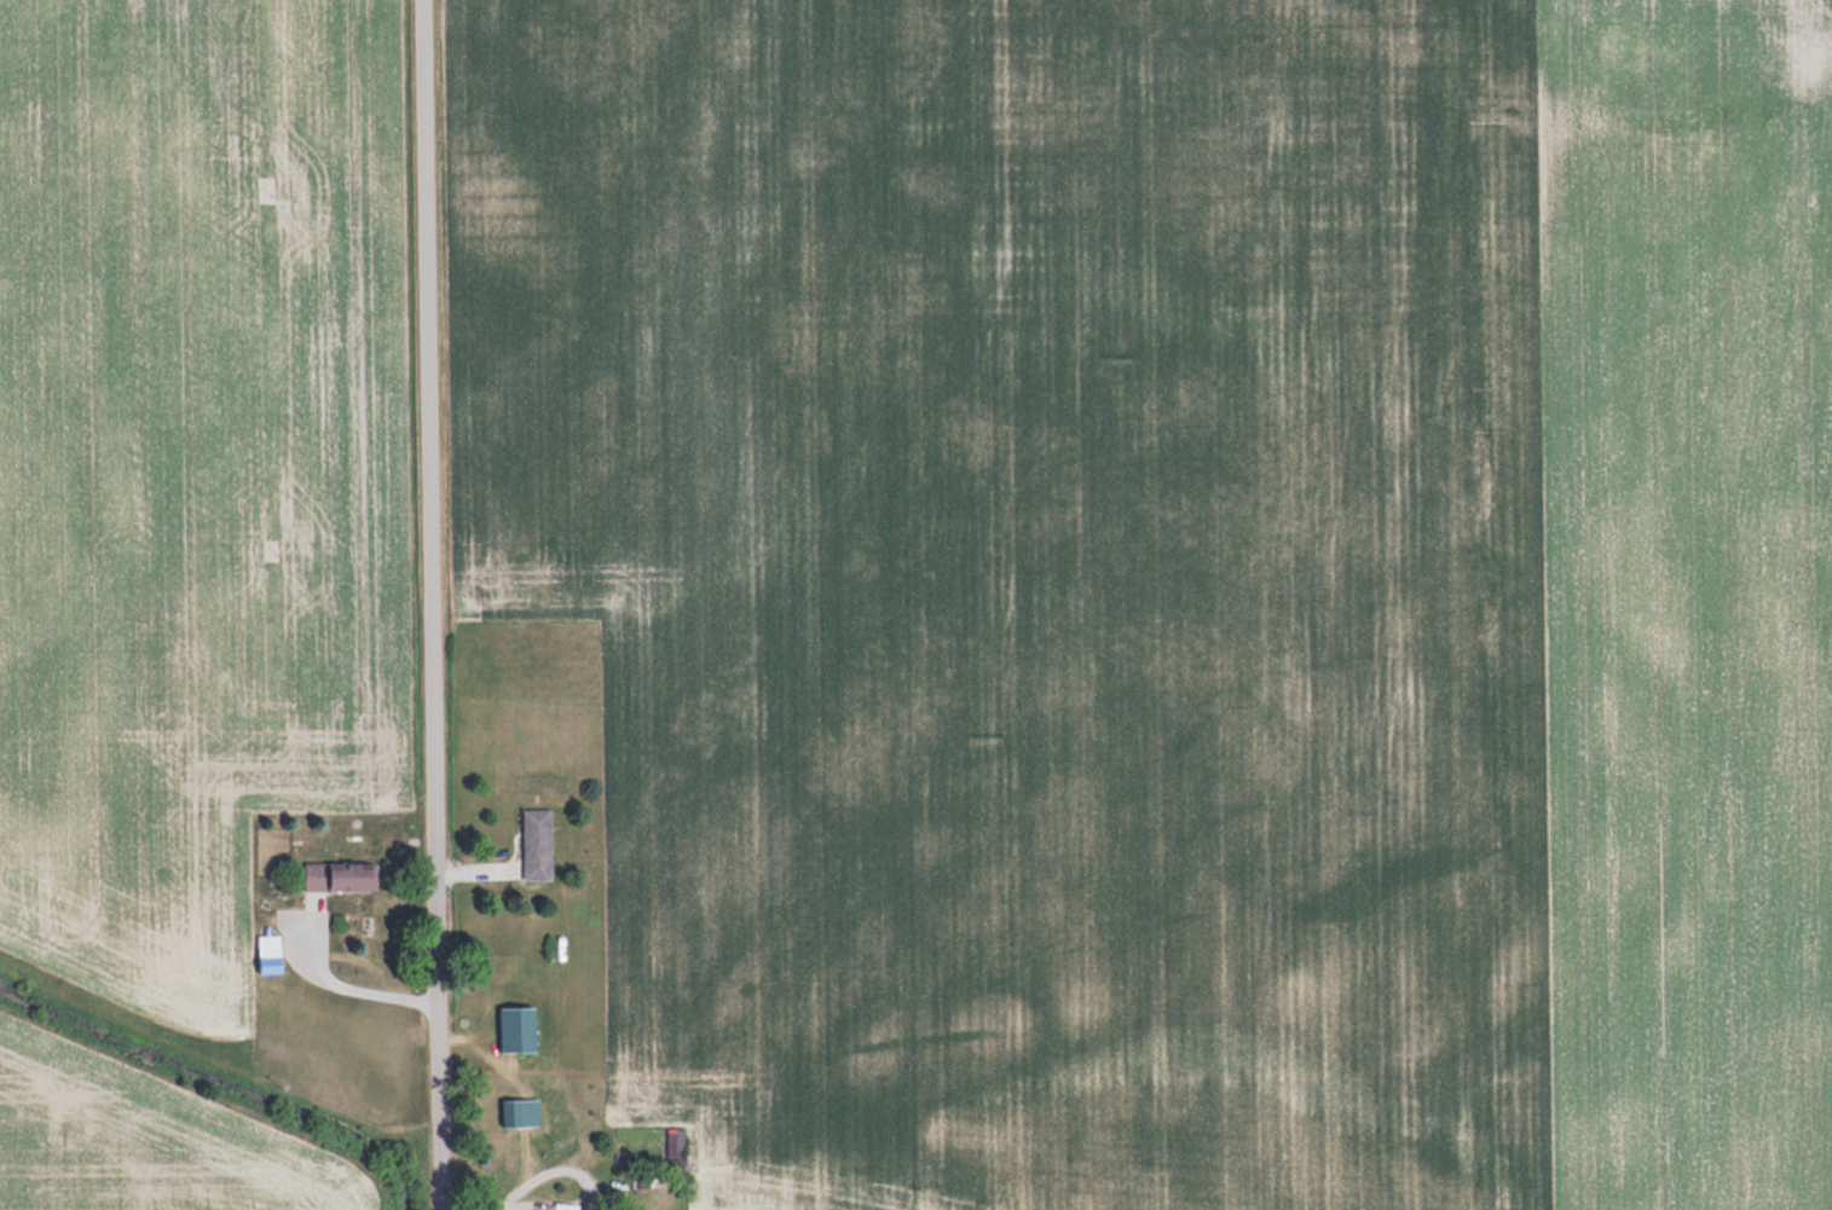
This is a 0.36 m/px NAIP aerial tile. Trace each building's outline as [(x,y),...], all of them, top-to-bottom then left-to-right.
[(521,879),(550,879),(550,809),(521,809),(521,879)] [(302,862),(302,890),(374,890),(374,862),(302,862)] [(279,935),(256,935),(256,974),(279,974),(279,935)] [(533,1052),(533,1008),(499,1008),(499,1052),(533,1052)] [(538,1127),(538,1100),(501,1100),(501,1127),(538,1127)]
